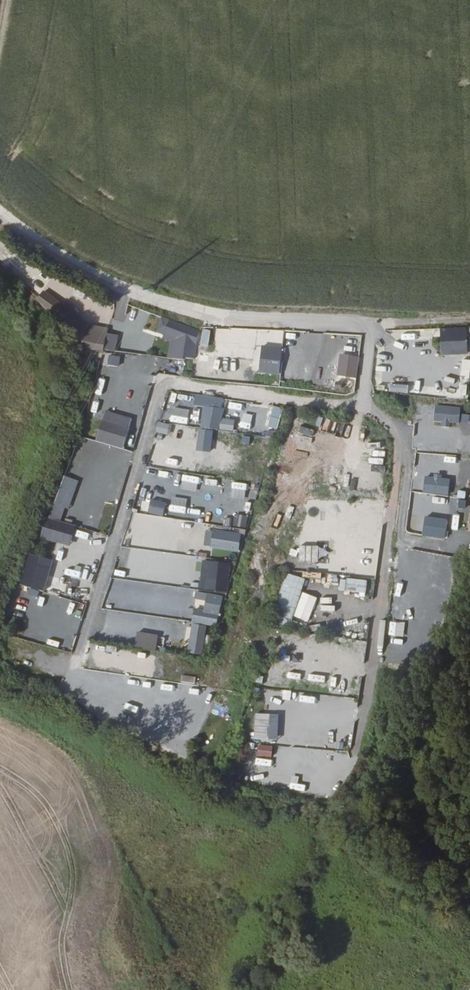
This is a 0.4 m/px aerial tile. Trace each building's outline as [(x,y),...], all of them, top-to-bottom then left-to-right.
[(107,327),(90,324),(68,303),(57,301),(45,289),(35,299),(77,340),(81,341),(88,347),(114,352),(117,335),(106,333),(107,327)] [(199,334),(199,329),(163,317),(160,317),(155,334),(168,338),(167,358),(195,359),(196,342),(199,334)] [(440,355),(469,354),(469,327),(440,328),(440,355)] [(133,333),(129,347),(146,352),(150,337),(133,333)] [(279,374),(280,346),(260,345),(259,373),(279,374)] [(197,351),(196,362),(206,363),(207,352),(197,351)] [(118,367),(119,356),(107,355),(106,365),(118,367)] [(336,374),(335,388),(354,389),(356,356),(344,356),(343,374),(336,374)] [(436,395),(451,395),(452,380),(436,379),(436,395)] [(390,383),(389,391),(406,393),(407,384),(390,383)] [(105,415),(110,399),(104,397),(106,389),(95,386),(87,410),(105,415)] [(221,397),(182,395),(181,412),(202,413),(202,411),(220,412),(221,397)] [(266,426),(276,429),(282,408),(272,405),(266,426)] [(216,428),(218,413),(202,411),(200,426),(216,428)] [(233,430),(234,419),(220,417),(219,429),(233,430)] [(157,425),(156,433),(181,435),(181,427),(157,425)] [(196,450),(210,451),(212,430),(198,429),(196,450)] [(155,450),(154,464),(169,465),(171,451),(155,450)] [(189,468),(193,453),(179,450),(176,465),(189,468)] [(212,456),(209,470),(225,473),(228,459),(212,456)] [(41,538),(69,546),(75,525),(63,522),(76,479),(59,474),(41,538)] [(230,482),(230,489),(245,491),(246,484),(230,482)] [(150,498),(147,512),(161,516),(165,502),(150,498)] [(232,526),(246,527),(247,515),(233,514),(232,526)] [(206,528),(203,546),(238,551),(240,532),(206,528)] [(304,533),(299,557),(309,559),(313,534),(304,533)] [(44,590),(51,558),(26,553),(20,585),(44,590)] [(195,570),(204,573),(207,563),(197,560),(195,570)] [(227,594),(229,562),(207,561),(205,592),(227,594)] [(303,571),(302,577),(319,580),(320,574),(303,571)] [(290,627),(304,578),(284,573),(270,621),(290,627)] [(217,624),(221,593),(109,578),(105,609),(217,624)] [(339,592),(365,594),(366,580),(339,578),(339,592)] [(49,595),(47,605),(60,608),(62,598),(49,595)] [(163,622),(161,628),(177,631),(178,625),(163,622)] [(190,624),(187,653),(203,654),(205,625),(190,624)] [(117,628),(117,642),(132,643),(133,628),(117,628)] [(156,649),(158,634),(136,632),(134,647),(156,649)] [(181,678),(179,685),(194,688),(195,681),(181,678)] [(290,700),(291,691),(282,690),(282,699),(290,700)] [(295,711),(312,712),(313,697),(296,696),(295,711)] [(277,740),(278,714),(253,714),(253,739),(277,740)] [(322,746),(322,739),(305,737),(304,744),(322,746)] [(258,744),(256,754),(271,757),(273,747),(258,744)] [(301,763),(313,765),(315,753),(302,752),(301,763)] [(287,773),(283,785),(295,789),(299,776),(287,773)]
